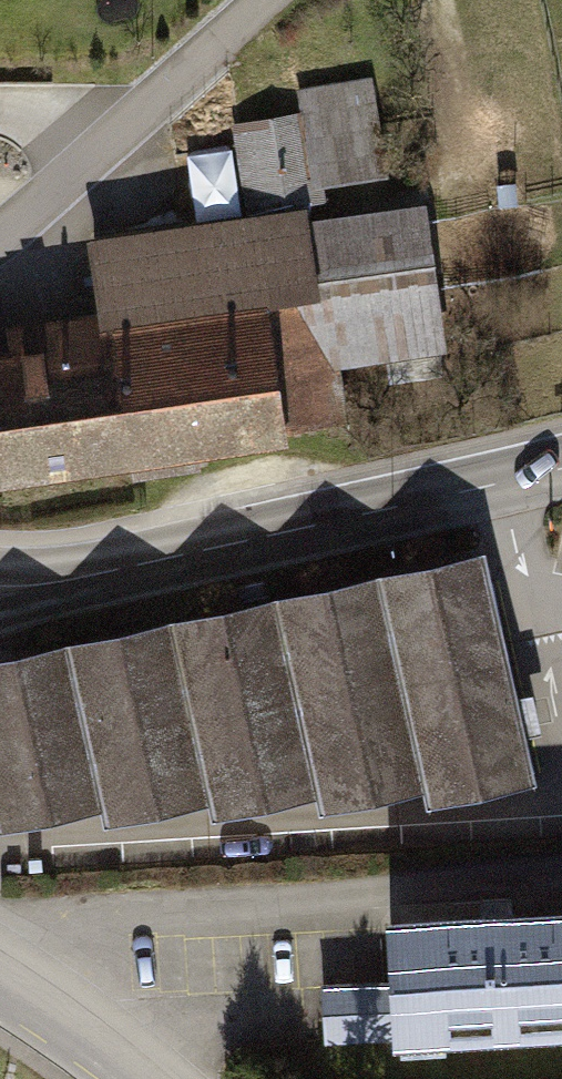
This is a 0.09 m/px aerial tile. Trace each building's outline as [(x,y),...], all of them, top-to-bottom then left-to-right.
[(307,115),(238,127),(253,214),(397,189),(379,82),(307,95),(307,115)] [(440,206),(324,223),(322,211),(112,241),(122,315),(28,331),(30,357),(0,361),(0,499),(360,438),(349,378),(462,362),(440,206)] [(0,670),(0,770),(17,850),(128,827),(132,837),(231,816),(235,831),(338,809),(344,822),(450,800),(453,812),(549,792),(502,566),(0,670)] [(334,987),(337,1055),(561,1044),(561,918),(400,926),(402,983),(334,987)]
